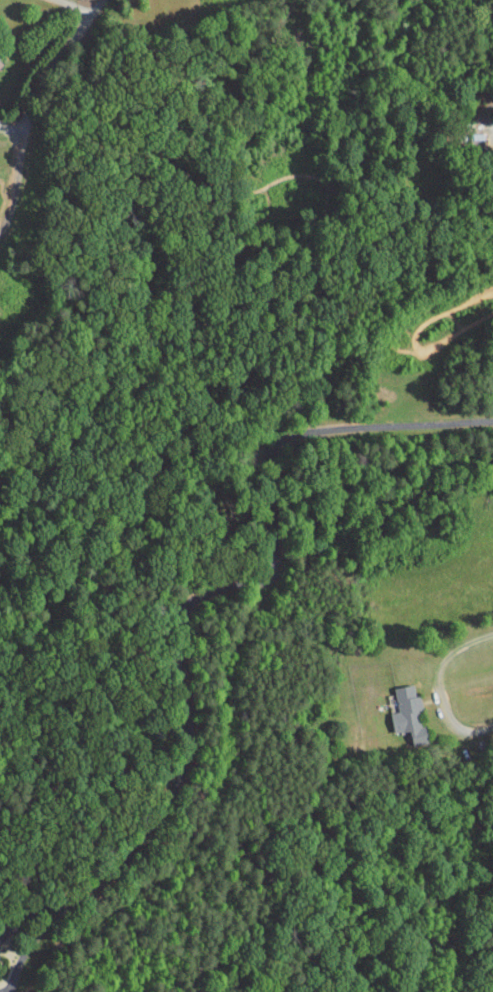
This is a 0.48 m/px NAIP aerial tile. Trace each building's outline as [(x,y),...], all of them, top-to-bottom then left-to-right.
[(384,681),(388,705),(380,706),(383,726),(400,723),(402,739),(418,736),(415,718),(413,718),(408,688),(405,689),(404,678),(384,681)]
